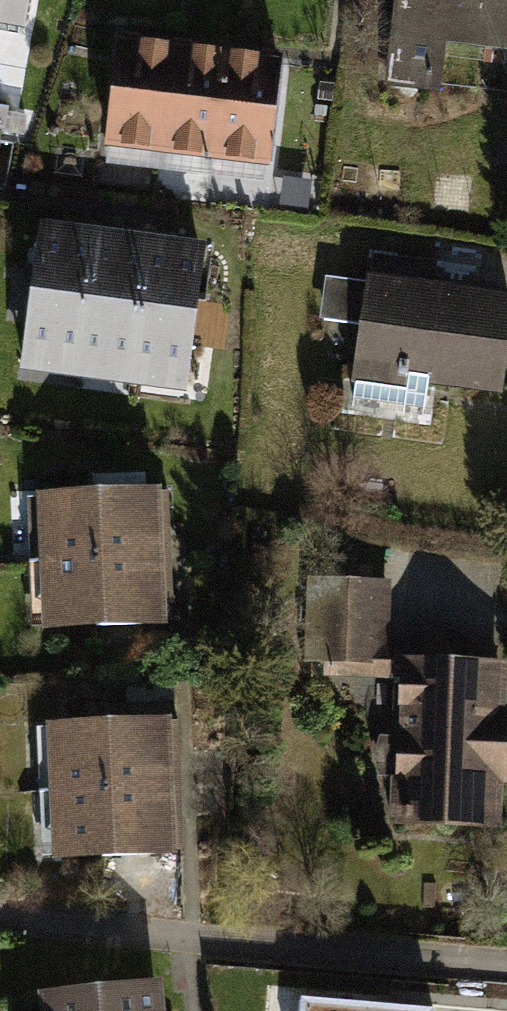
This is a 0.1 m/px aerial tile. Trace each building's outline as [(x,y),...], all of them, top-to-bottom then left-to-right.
[(27,45),(34,0),(0,0),(0,41),(27,45)] [(391,78),(436,83),(442,34),(506,41),(506,0),(400,0),(391,78)] [(113,21),(96,150),(268,173),(285,44),(113,21)] [(367,218),(410,221),(413,166),(370,163),(367,218)] [(205,245),(38,217),(14,355),(181,383),(205,245)] [(372,274),(360,366),(500,384),(506,325),(506,291),(372,274)] [(175,485),(26,491),(31,628),(180,622),(175,485)] [(301,652),(382,652),(382,582),(301,582),(301,652)] [(409,667),(402,822),(484,826),(490,671),(409,667)] [(180,710),(32,716),(37,853),(185,847),(180,710)] [(150,989),(31,1001),(31,1010),(153,1010),(150,989)] [(300,1002),(299,1010),(401,1010),(300,1002)]
